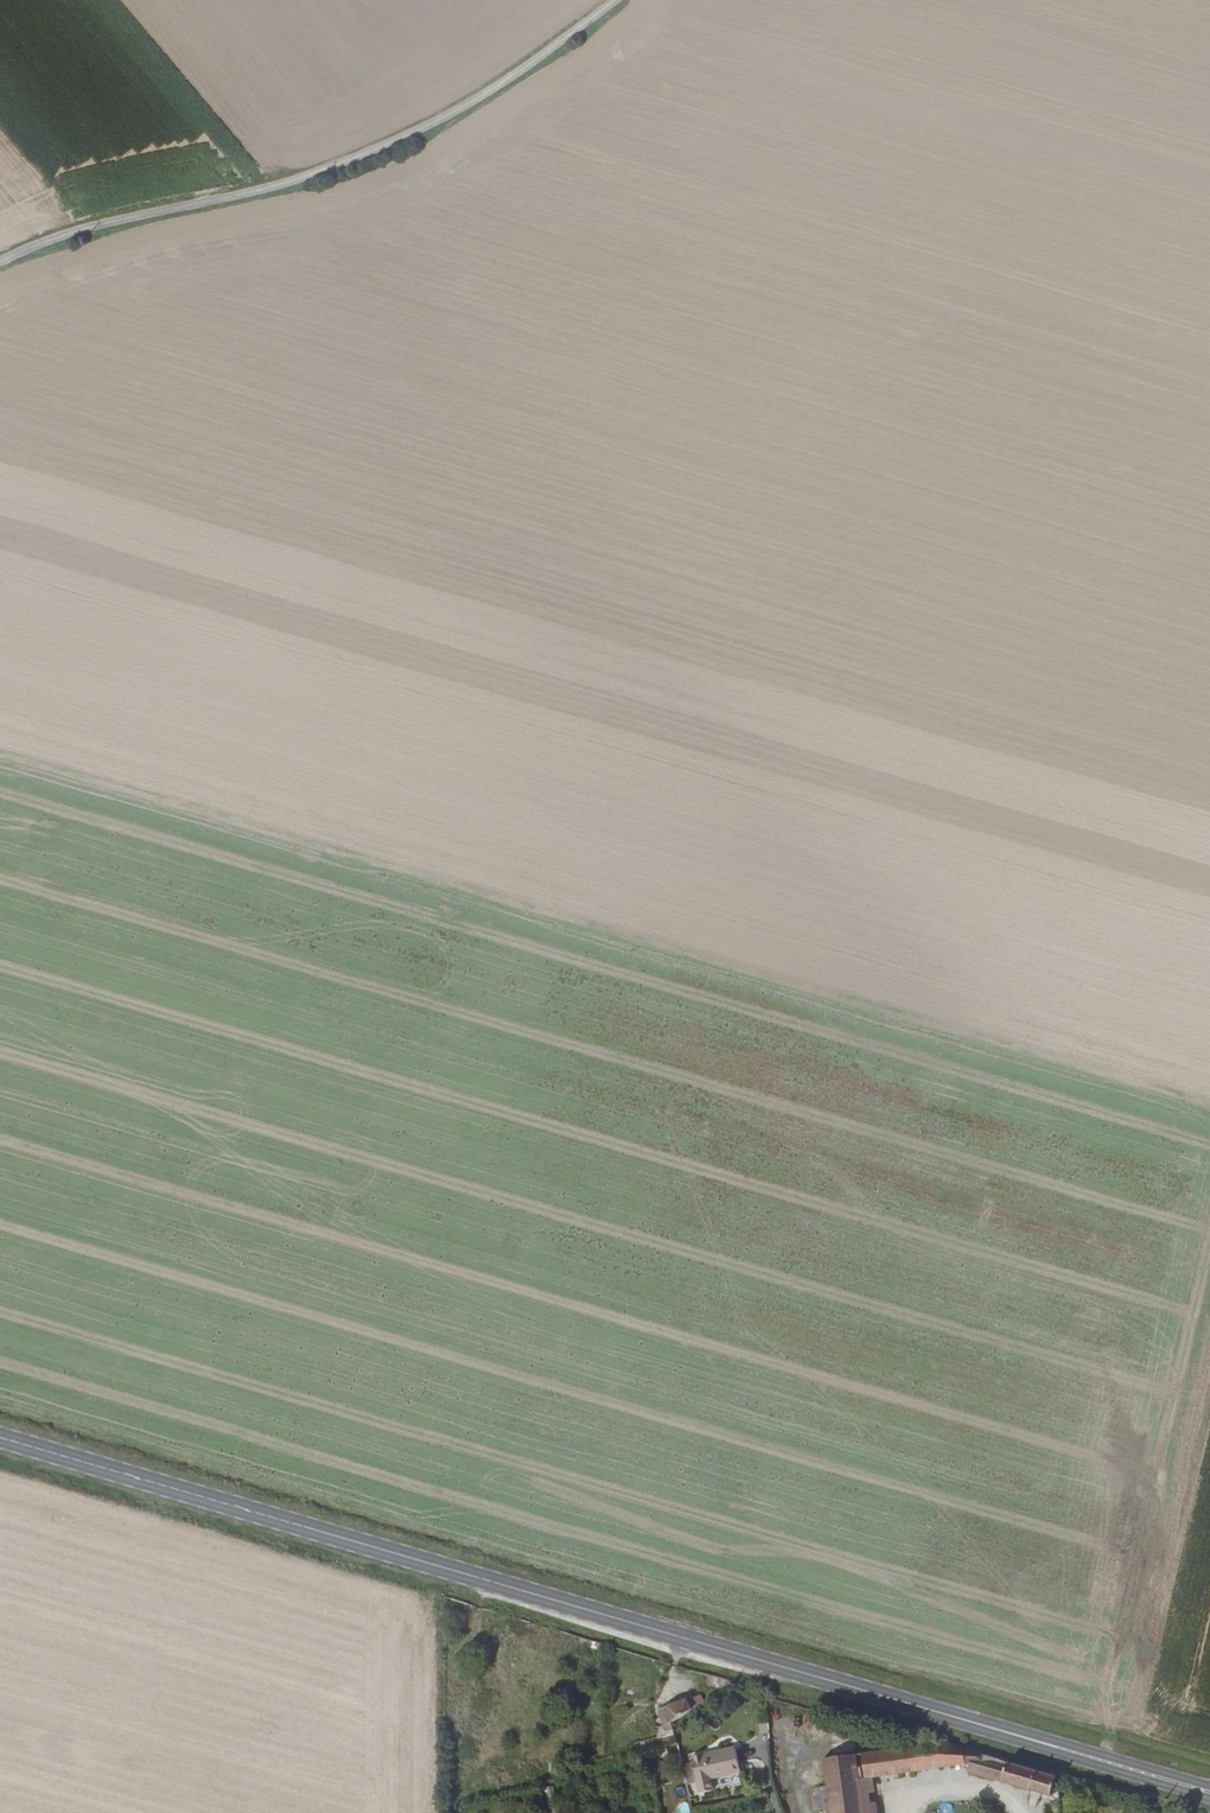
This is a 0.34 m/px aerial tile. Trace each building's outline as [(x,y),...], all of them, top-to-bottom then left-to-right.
[(684,1699),(690,1709),(705,1700),(701,1693),(684,1699)] [(666,1723),(690,1709),(684,1699),(662,1707),(666,1723)] [(664,1744),(674,1741),(671,1731),(661,1735),(664,1744)] [(859,1756),(862,1781),(870,1780),(954,1767),(955,1775),(969,1773),(968,1765),(975,1764),(977,1779),(1002,1775),(1000,1783),(1049,1798),(1055,1777),(940,1744),(931,1745),(859,1756)] [(739,1774),(734,1748),(704,1754),(704,1753),(689,1755),(693,1778),(696,1777),(698,1792),(714,1789),(712,1778),(739,1774)] [(596,1765),(613,1762),(612,1756),(595,1759),(596,1765)] [(854,1756),(822,1761),(829,1812),(862,1812),(854,1756)] [(870,1780),(862,1781),(859,1756),(854,1756),(862,1812),(874,1812),(870,1780)] [(534,1781),(557,1777),(555,1767),(532,1770),(534,1781)] [(678,1803),(680,1812),(689,1812),(687,1802),(678,1803)]
